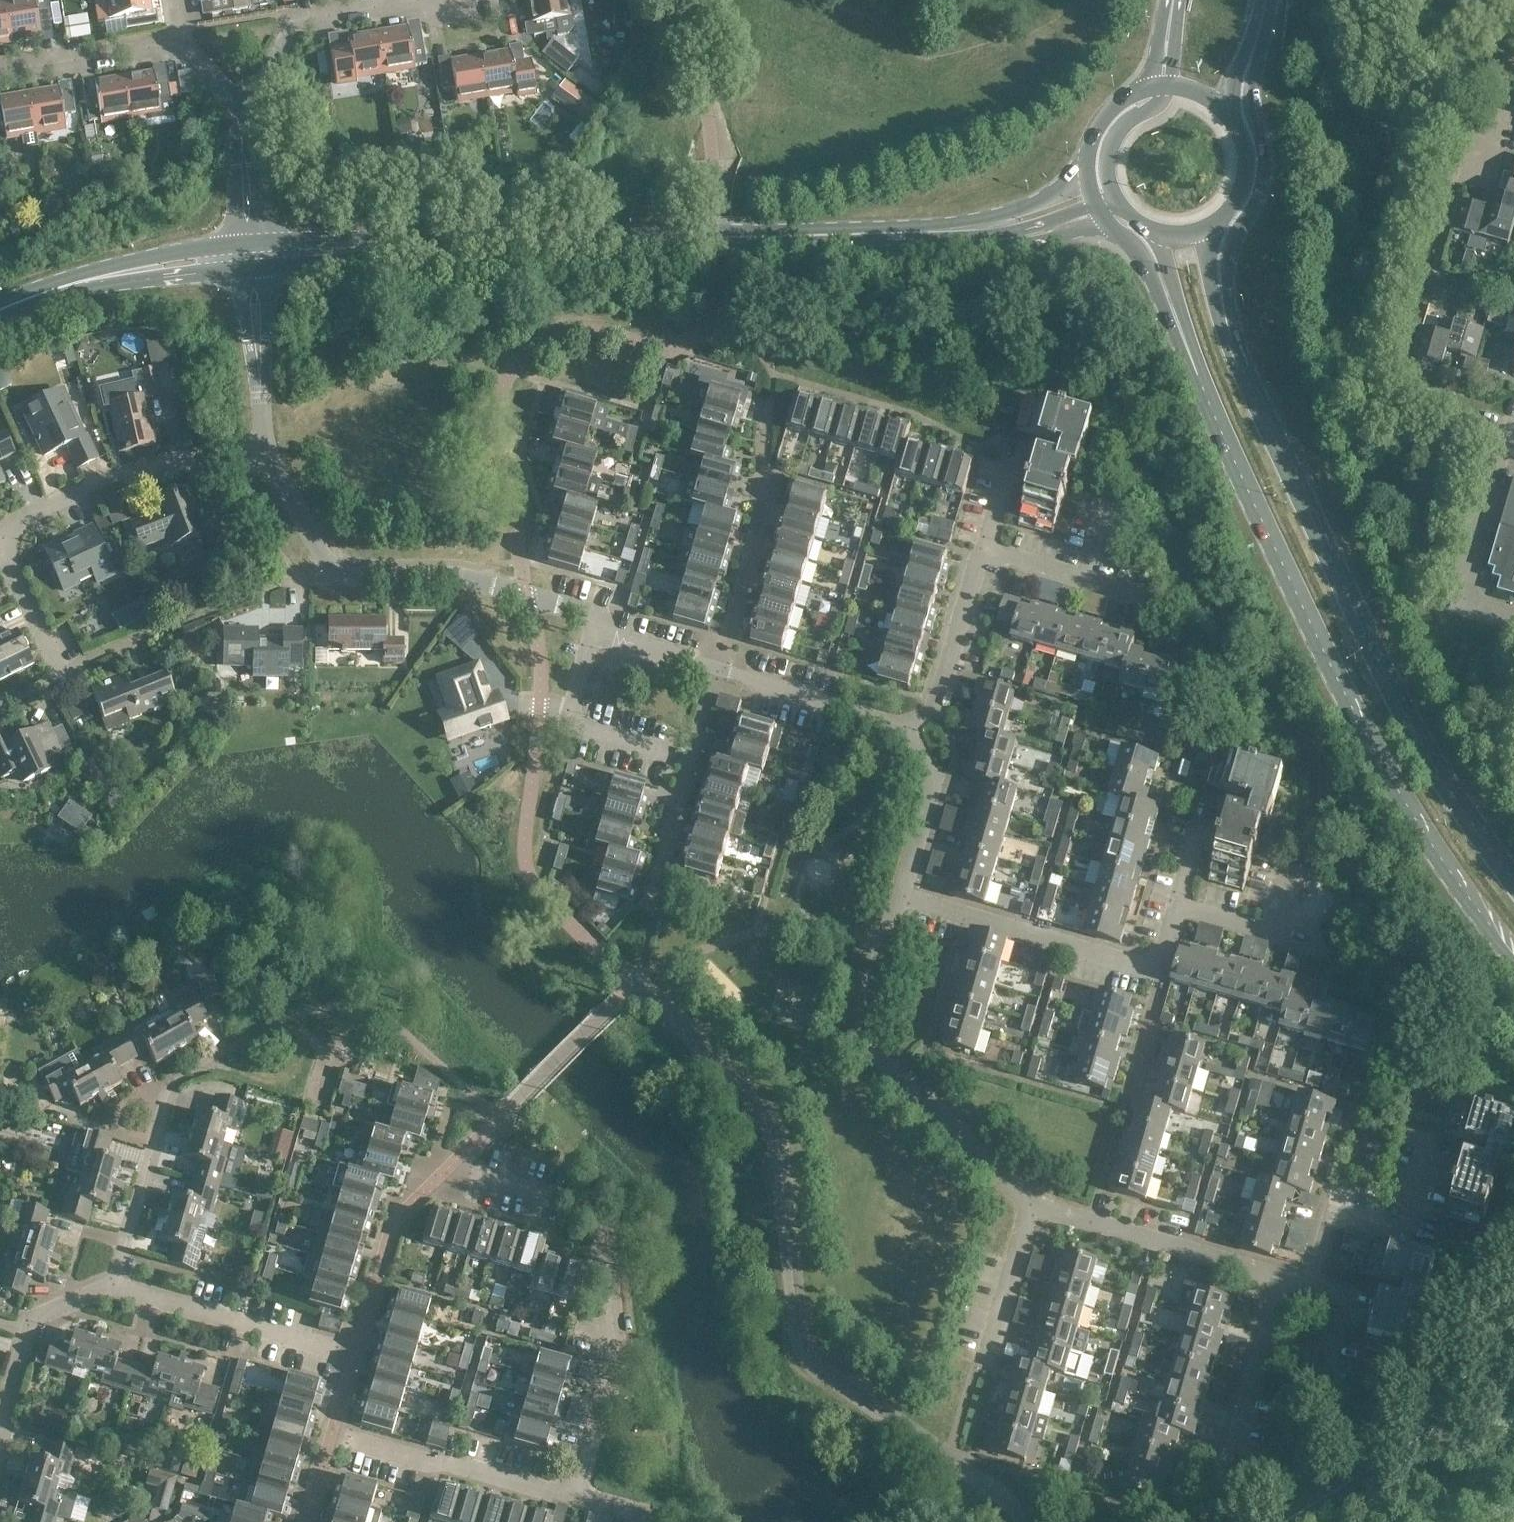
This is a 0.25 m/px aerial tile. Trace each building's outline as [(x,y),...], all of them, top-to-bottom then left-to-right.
[(4,4),(10,40),(40,35),(38,23),(50,21),(46,0),(30,0),(4,4)] [(146,0),(109,0),(112,19),(124,17),(126,29),(158,24),(156,12),(148,13),(146,0)] [(244,0),(207,0),(208,3),(216,2),(218,14),(246,9),(244,0)] [(564,0),(527,0),(531,24),(532,24),(534,36),(557,32),(558,37),(569,35),(573,28),(572,18),(567,18),(564,0)] [(4,4),(0,5),(0,42),(10,40),(4,4)] [(83,16),(65,19),(68,38),(86,35),(83,16)] [(420,28),(378,35),(384,71),(426,64),(420,28)] [(384,71),(378,35),(348,40),(348,42),(328,46),(335,84),(355,81),(354,76),(384,71)] [(549,43),(541,55),(565,74),(574,62),(549,43)] [(510,54),(480,59),(486,95),(516,91),(517,95),(536,91),(532,64),(525,65),(522,48),(509,50),(510,54)] [(486,95),(480,59),(438,66),(442,90),(454,88),(456,100),(486,95)] [(191,72),(177,74),(181,95),(194,93),(191,72)] [(166,73),(124,80),(130,116),(150,113),(151,121),(175,116),(172,97),(170,97),(168,85),(166,73)] [(130,116),(124,80),(94,85),(97,97),(85,99),(87,111),(89,123),(130,116)] [(600,107),(567,81),(556,96),(588,121),(600,107)] [(178,84),(168,85),(170,97),(172,97),(180,95),(178,84)] [(59,91),(30,96),(35,132),(65,127),(63,115),(75,113),(73,101),(62,103),(59,91)] [(0,101),(0,106),(1,113),(0,114),(0,126),(3,125),(5,137),(21,134),(23,150),(38,148),(35,132),(30,96),(0,101)] [(101,153),(92,155),(94,164),(103,162),(101,153)] [(559,153),(551,163),(561,171),(569,160),(559,153)] [(1504,173),(1502,182),(1513,185),(1513,176),(1504,173)] [(162,174),(146,179),(149,188),(164,183),(162,174)] [(1502,182),(1499,190),(1509,193),(1503,213),(1513,216),(1513,185),(1502,182)] [(1488,209),(1459,200),(1450,230),(1471,235),(1468,245),(1477,247),(1488,209)] [(35,209),(31,215),(32,219),(36,221),(40,221),(43,215),(43,211),(39,208),(35,209)] [(1503,213),(1488,209),(1477,247),(1486,250),(1488,240),(1509,246),(1513,227),(1513,216),(1503,213)] [(1501,277),(1498,287),(1506,290),(1509,279),(1501,277)] [(1493,307),(1488,322),(1500,326),(1504,310),(1493,307)] [(1442,334),(1422,328),(1413,357),(1442,365),(1446,350),(1455,322),(1446,319),(1442,334)] [(1484,330),(1455,322),(1446,350),(1467,356),(1463,369),(1472,372),(1475,363),(1484,330)] [(148,332),(153,354),(168,350),(163,329),(148,332)] [(85,338),(73,341),(76,353),(83,351),(87,345),(85,338)] [(1477,358),(1474,370),(1486,374),(1490,362),(1477,358)] [(142,371),(148,397),(148,399),(160,396),(154,369),(142,371)] [(148,397),(142,371),(132,373),(134,381),(100,389),(104,407),(109,406),(119,453),(154,445),(144,398),(148,397)] [(673,377),(664,374),(660,386),(669,389),(673,377)] [(747,381),(745,388),(752,390),(754,383),(747,381)] [(709,387),(702,410),(738,421),(742,408),(736,406),(739,396),(709,387)] [(22,409),(44,456),(67,445),(78,469),(98,460),(86,435),(83,436),(71,409),(68,410),(64,402),(67,401),(62,391),(22,409)] [(989,394),(987,404),(997,407),(1000,397),(989,394)] [(561,411),(558,421),(588,429),(595,406),(559,396),(555,409),(561,411)] [(806,402),(795,398),(786,430),(809,436),(820,400),(807,396),(806,402)] [(1028,399),(1024,415),(1019,431),(1018,430),(1017,431),(1051,441),(1047,454),(1040,452),(1032,479),(1029,479),(1028,484),(1030,485),(1018,527),(1020,527),(1020,526),(1052,535),(1051,536),(1053,537),(1064,495),(1067,496),(1069,488),(1067,487),(1072,469),(1078,470),(1084,449),(1079,447),(1088,415),(1068,409),(1069,406),(1062,404),(1061,407),(1027,397),(1027,398),(1028,399)] [(833,403),(820,400),(809,436),(832,443),(841,412),(831,409),(833,403)] [(663,410),(654,408),(651,420),(659,423),(663,410)] [(851,414),(841,412),(832,443),(855,449),(865,413),(853,409),(851,414)] [(738,421),(702,410),(696,433),(726,442),(729,431),(735,433),(738,421)] [(879,416),(865,413),(855,449),(877,456),(886,425),(878,422),(879,416)] [(659,423),(651,420),(647,432),(656,434),(659,423)] [(588,429),(558,421),(555,430),(550,429),(546,442),(560,446),(560,445),(582,452),(588,429)] [(896,427),(886,425),(877,456),(899,462),(906,439),(907,439),(911,425),(897,421),(896,427)] [(628,428),(625,440),(633,443),(637,431),(628,428)] [(1,461),(14,455),(3,432),(0,434),(0,460),(1,461)] [(726,442),(696,433),(689,456),(702,460),(703,459),(725,466),(725,465),(729,453),(723,451),(726,442)] [(899,462),(895,475),(918,482),(927,451),(917,448),(919,442),(907,439),(906,439),(899,462)] [(633,443),(625,440),(621,452),(630,455),(633,443)] [(560,445),(560,446),(556,458),(561,460),(558,470),(589,479),(596,456),(582,452),(560,445)] [(937,454),(927,451),(918,482),(941,488),(951,452),(939,448),(937,454)] [(964,456),(951,452),(941,488),(964,495),(973,464),(962,461),(964,456)] [(655,456),(653,463),(651,469),(660,471),(664,459),(655,456)] [(703,459),(702,460),(696,482),(727,490),(730,480),(736,482),(740,469),(725,465),(725,466),(703,459)] [(789,465),(777,461),(774,469),(787,473),(789,465)] [(660,471),(651,469),(648,480),(656,483),(660,471)] [(589,479),(558,470),(555,480),(550,478),(546,492),(560,495),(583,501),(583,500),(594,504),(600,482),(589,479)] [(808,479),(820,482),(823,474),(810,470),(808,479)] [(835,478),(823,474),(820,482),(833,486),(835,478)] [(629,477),(625,489),(634,492),(638,480),(629,477)] [(1501,526),(1513,530),(1513,479),(1501,526)] [(727,490),(696,482),(690,504),(703,508),(704,508),(726,515),(726,514),(730,502),(724,500),(727,490)] [(793,499),(790,509),(821,518),(828,495),(791,484),(788,497),(793,499)] [(853,492),(865,496),(867,487),(856,484),(853,492)] [(880,491),(867,487),(865,496),(878,499),(880,491)] [(153,500),(158,514),(130,524),(139,548),(168,537),(171,547),(205,534),(202,525),(203,525),(201,519),(199,519),(191,496),(185,498),(182,489),(153,500)] [(634,492),(625,489),(622,501),(631,504),(634,492)] [(583,501),(560,495),(556,508),(563,510),(560,519),(590,528),(597,505),(594,504),(583,500),(583,501)] [(655,506),(654,512),(652,518),(660,520),(664,508),(655,506)] [(704,508),(703,508),(697,531),(728,540),(731,530),(737,531),(740,518),(726,514),(726,515),(704,508)] [(821,518),(790,509),(787,519),(781,517),(778,530),(814,541),(821,518)] [(859,516),(856,527),(864,530),(867,518),(859,516)] [(554,517),(547,540),(583,550),(590,528),(560,519),(554,517)] [(660,520),(652,518),(649,530),(657,532),(660,520)] [(892,528),(904,531),(906,523),(894,519),(892,528)] [(919,526),(906,523),(904,531),(916,535),(919,526)] [(630,526),(627,538),(635,540),(638,529),(630,526)] [(1501,526),(1488,567),(1495,569),(1492,577),(1501,579),(1497,591),(1513,596),(1513,530),(1501,526)] [(92,527),(44,549),(63,592),(79,584),(77,580),(93,573),(97,583),(114,575),(110,567),(99,542),(92,527)] [(864,530),(856,527),(853,539),(861,542),(864,530)] [(814,541),(778,530),(774,542),(780,544),(777,554),(808,563),(814,541)] [(728,540),(697,531),(691,553),(727,564),(731,551),(725,549),(728,540)] [(938,540),(950,544),(952,535),(940,532),(938,540)] [(874,533),(870,545),(879,547),(883,535),(874,533)] [(108,537),(99,542),(110,567),(120,562),(108,537)] [(635,540),(627,538),(623,550),(631,553),(635,540)] [(583,550),(547,540),(544,553),(550,554),(547,564),(577,573),(583,550)] [(917,545),(911,568),(946,578),(950,566),(945,564),(947,554),(917,545)] [(651,553),(642,550),(639,562),(647,565),(651,553)] [(727,564),(691,553),(684,576),(715,584),(718,574),(723,576),(727,564)] [(808,563),(777,554),(774,563),(769,562),(765,575),(801,585),(808,563)] [(846,561),(843,573),(851,575),(854,563),(846,561)] [(647,565),(639,562),(636,574),(644,577),(647,565)] [(864,566),(861,578),(870,581),(873,569),(864,566)] [(946,578),(911,568),(904,591),(934,599),(937,590),(943,591),(946,578)] [(617,572),(613,584),(622,586),(625,574),(617,572)] [(851,575),(843,573),(839,585),(847,588),(851,575)] [(801,585),(765,575),(761,587),(767,589),(764,598),(795,607),(801,585)] [(715,584),(684,576),(678,598),(714,608),(718,596),(712,594),(715,584)] [(870,581),(861,578),(857,591),(866,593),(870,581)] [(934,599),(904,591),(898,613),(933,623),(937,611),(932,609),(934,599)] [(638,598),(629,596),(626,608),(634,610),(638,598)] [(1045,609),(1005,597),(997,622),(1015,627),(1012,639),(1034,645),(1045,609)] [(714,608),(678,598),(671,621),(707,632),(714,608)] [(795,607),(764,598),(761,608),(756,607),(752,620),(788,630),(795,607)] [(833,606),(830,618),(838,620),(841,609),(833,606)] [(1068,615),(1045,609),(1034,645),(1057,652),(1068,615)] [(851,612),(848,623),(857,625),(860,614),(851,612)] [(933,623),(898,613),(891,635),(927,646),(930,636),(933,623)] [(1077,618),(1068,615),(1057,652),(1079,658),(1090,622),(1077,618)] [(838,620),(830,618),(826,631),(834,633),(838,620)] [(402,664),(402,640),(384,640),(384,619),(328,619),(328,651),(341,651),(341,653),(345,653),(345,651),(383,651),(383,664),(402,664)] [(788,630),(752,620),(748,632),(754,634),(751,644),(782,653),(788,630)] [(1112,628),(1090,622),(1079,658),(1102,665),(1112,628)] [(857,625),(848,623),(844,636),(853,638),(857,625)] [(1136,635),(1112,628),(1102,665),(1124,671),(1125,672),(1131,649),(1132,649),(1136,635)] [(224,630),(224,666),(254,666),(254,676),(269,675),(269,676),(273,676),(274,675),(285,676),(285,666),(299,666),(299,631),(284,630),(284,640),(256,640),(256,630),(224,630)] [(33,666),(16,631),(0,639),(0,682),(33,666)] [(927,646),(891,635),(885,658),(920,668),(927,646)] [(1125,672),(1124,671),(1120,685),(1143,691),(1154,655),(1132,649),(1131,649),(1125,672)] [(820,651),(817,663),(825,666),(828,654),(820,651)] [(1176,662),(1154,655),(1143,691),(1166,698),(1176,662)] [(838,657),(835,669),(844,671),(847,659),(838,657)] [(920,668),(885,658),(878,681),(909,690),(912,680),(917,681),(920,668)] [(436,679),(448,711),(438,714),(447,741),(457,737),(504,721),(495,694),(488,697),(477,664),(436,679)] [(1002,670),(1000,679),(1012,683),(1015,674),(1002,670)] [(1027,672),(1023,686),(1028,687),(1030,680),(1031,680),(1033,674),(1027,672)] [(166,674),(151,679),(142,683),(130,688),(126,677),(91,690),(101,715),(123,707),(128,721),(177,702),(166,674)] [(1033,689),(1045,692),(1047,683),(1035,680),(1033,689)] [(990,686),(979,683),(975,698),(980,700),(978,708),(1008,717),(1015,694),(990,686)] [(1060,687),(1047,683),(1045,692),(1057,696),(1060,687)] [(1081,693),(1078,702),(1090,705),(1092,696),(1081,693)] [(741,702),(720,696),(716,709),(737,716),(741,702)] [(77,704),(67,708),(72,720),(82,716),(77,704)] [(1008,717),(978,708),(975,718),(970,716),(966,729),(979,733),(980,732),(1002,739),(1002,738),(1008,717)] [(776,727),(740,716),(733,739),(739,741),(769,749),(777,752),(784,729),(776,727)] [(1062,719),(1059,731),(1067,734),(1071,722),(1062,719)] [(1086,719),(1083,728),(1095,731),(1098,722),(1086,719)] [(1,779),(20,770),(26,783),(52,770),(46,758),(61,751),(70,746),(61,727),(52,731),(48,723),(28,733),(24,724),(4,733),(2,729),(0,730),(0,778),(1,779)] [(1117,737),(1129,741),(1131,732),(1119,728),(1117,737)] [(1067,734),(1059,731),(1055,743),(1064,745),(1067,734)] [(980,732),(979,733),(973,755),(1009,766),(1016,743),(1002,738),(1002,739),(980,732)] [(1143,735),(1131,732),(1129,741),(1141,744),(1143,735)] [(769,749),(739,741),(736,750),(730,749),(727,761),(727,762),(749,768),(749,769),(760,772),(763,773),(769,749)] [(1074,747),(1071,759),(1079,761),(1082,749),(1074,747)] [(810,748),(807,760),(815,763),(819,751),(810,748)] [(1122,749),(1116,772),(1146,781),(1149,771),(1155,773),(1159,759),(1154,758),(1122,749)] [(1219,754),(1214,770),(1209,786),(1208,786),(1208,787),(1241,797),(1238,810),(1230,808),(1222,833),(1220,832),(1218,839),(1220,840),(1208,881),(1209,882),(1210,880),(1242,890),(1242,891),(1243,891),(1254,850),(1257,851),(1259,844),(1256,843),(1262,823),(1268,825),(1274,804),(1269,803),(1278,770),(1258,764),(1259,761),(1252,759),(1251,762),(1217,752),(1217,753),(1219,754)] [(1009,766),(973,755),(966,778),(981,782),(981,781),(1003,788),(1004,787),(1009,766)] [(713,757),(709,771),(706,780),(742,790),(753,794),(760,772),(749,769),(749,768),(727,762),(727,761),(713,757)] [(1079,761),(1071,759),(1067,771),(1075,774),(1079,761)] [(815,763),(807,760),(803,773),(812,775),(815,763)] [(576,766),(567,763),(564,775),(573,778),(576,766)] [(1049,764),(1046,776),(1054,779),(1058,766),(1049,764)] [(1146,781),(1116,772),(1109,795),(1123,800),(1123,799),(1145,805),(1146,804),(1149,792),(1144,791),(1146,781)] [(644,785),(614,776),(607,800),(643,810),(646,798),(641,796),(644,785)] [(1054,779),(1046,776),(1042,788),(1051,791),(1054,779)] [(470,777),(452,786),(458,800),(477,790),(470,777)] [(742,790),(706,780),(703,790),(700,803),(736,813),(742,790)] [(981,781),(981,782),(977,794),(974,804),(980,806),(1011,814),(1017,791),(1004,787),(1003,788),(981,781)] [(797,793),(794,806),(802,808),(806,796),(797,793)] [(1123,800),(1109,795),(1103,817),(1117,821),(1148,829),(1150,820),(1156,821),(1160,808),(1146,804),(1145,805),(1123,799),(1123,800)] [(566,799),(558,796),(554,808),(563,811),(566,799)] [(1075,796),(1072,807),(1080,810),(1083,798),(1075,796)] [(643,810),(607,800),(601,822),(631,831),(634,821),(639,823),(643,810)] [(777,814),(785,816),(788,804),(780,802),(777,814)] [(746,816),(736,813),(700,803),(696,816),(702,817),(699,826),(729,835),(739,838),(746,816)] [(1011,814),(980,806),(977,815),(971,813),(968,826),(1004,837),(1011,814)] [(1080,810),(1072,807),(1068,820),(1076,823),(1080,810)] [(563,811),(554,808),(551,821),(559,823),(563,811)] [(1050,813),(1047,825),(1056,827),(1059,815),(1050,813)] [(1148,829),(1117,821),(1110,843),(1146,854),(1150,841),(1145,839),(1148,829)] [(631,831),(601,822),(593,845),(608,849),(608,848),(630,855),(630,854),(634,842),(628,840),(631,831)] [(1056,827),(1047,825),(1044,837),(1052,839),(1056,827)] [(729,835),(699,826),(696,836),(690,835),(687,847),(723,858),(729,835)] [(1004,837),(968,826),(964,839),(970,841),(967,851),(998,860),(1004,837)] [(770,834),(767,846),(775,848),(779,836),(770,834)] [(1062,841),(1059,853),(1067,855),(1071,843),(1062,841)] [(1146,854),(1110,843),(1104,866),(1134,875),(1140,876),(1146,854)] [(567,848),(558,845),(555,857),(563,860),(567,848)] [(775,848),(767,846),(764,859),(772,861),(775,848)] [(723,858),(687,847),(683,860),(689,862),(686,872),(716,881),(723,858)] [(608,848),(608,849),(602,871),(632,880),(635,870),(640,872),(644,858),(630,854),(630,855),(608,848)] [(998,860),(967,851),(964,860),(958,859),(955,872),(991,882),(998,860)] [(1067,855),(1059,853),(1055,865),(1064,867),(1067,855)] [(563,860),(555,857),(551,869),(560,871),(563,860)] [(1038,857),(1034,870),(1043,873),(1046,860),(1038,857)] [(1134,875),(1104,866),(1098,888),(1133,899),(1137,886),(1132,885),(1134,875)] [(590,868),(583,890),(631,904),(634,891),(629,890),(632,880),(602,871),(590,868)] [(1043,873),(1034,870),(1031,882),(1040,885),(1043,873)] [(991,882),(955,872),(951,884),(948,894),(985,904),(991,882)] [(754,892),(762,894),(766,882),(757,880),(754,892)] [(1049,886),(1045,898),(1054,900),(1058,888),(1049,886)] [(1133,899),(1098,888),(1091,911),(1121,920),(1124,910),(1130,911),(1133,899)] [(1054,900),(1045,898),(1042,910),(1050,913),(1054,900)] [(1025,903),(1021,915),(1030,918),(1033,906),(1025,903)] [(1121,920),(1091,911),(1084,934),(1120,944),(1124,931),(1119,929),(1121,920)] [(1008,940),(972,930),(968,943),(974,945),(971,955),(1001,963),(1008,940)] [(1193,948),(1182,945),(1180,951),(1172,981),(1194,987),(1205,952),(1193,948)] [(1218,956),(1205,952),(1194,987),(1217,994),(1226,964),(1217,961),(1218,956)] [(1001,963),(971,955),(968,964),(962,962),(959,975),(994,986),(1001,963)] [(1236,967),(1226,964),(1217,994),(1239,1001),(1250,965),(1238,961),(1236,967)] [(1041,962),(1037,974),(1046,977),(1050,964),(1041,962)] [(1272,971),(1250,965),(1239,1001),(1262,1007),(1271,977),(1272,971)] [(211,973),(197,978),(204,1000),(219,995),(211,973)] [(1046,977),(1037,974),(1034,986),(1042,989),(1046,977)] [(1281,980),(1271,977),(1262,1007),(1284,1014),(1285,1014),(1291,992),(1292,992),(1296,978),(1282,974),(1281,980)] [(994,986),(959,975),(955,988),(961,989),(958,1000),(988,1009),(994,986)] [(1064,981),(1056,979),(1052,991),(1061,993),(1064,981)] [(1131,1001),(1101,992),(1094,1015),(1130,1025),(1134,1012),(1128,1011),(1131,1001)] [(1285,1014),(1284,1014),(1280,1028),(1303,1034),(1311,1004),(1302,1001),(1304,995),(1292,992),(1291,992),(1285,1014)] [(199,999),(174,1013),(163,1024),(183,1060),(202,1045),(193,1028),(198,1025),(200,1028),(212,1022),(199,999)] [(988,1009),(958,1000),(955,1009),(949,1008),(945,1021),(981,1031),(988,1009)] [(1322,1007),(1311,1004),(1303,1034),(1325,1041),(1336,1005),(1323,1001),(1322,1007)] [(1349,1008),(1336,1005),(1325,1041),(1348,1047),(1356,1017),(1358,1011),(1349,1008)] [(1028,1007),(1024,1019),(1033,1022),(1037,1010),(1028,1007)] [(1381,1018),(1358,1011),(1356,1017),(1348,1047),(1371,1054),(1381,1018)] [(1046,1012),(1042,1025),(1051,1027),(1055,1015),(1046,1012)] [(1079,1035),(1088,1037),(1118,1046),(1120,1036),(1127,1038),(1130,1025),(1094,1015),(1085,1012),(1079,1035)] [(1175,1017),(1162,1013),(1160,1022),(1172,1026),(1175,1017)] [(1033,1022),(1024,1019),(1021,1031),(1029,1034),(1033,1022)] [(981,1031),(945,1021),(942,1033),(947,1035),(944,1045),(975,1054),(981,1031)] [(1193,1032),(1205,1036),(1208,1027),(1196,1023),(1193,1032)] [(183,1060),(163,1024),(145,1028),(128,1042),(141,1065),(145,1058),(143,1055),(149,1052),(158,1068),(183,1060)] [(1051,1027),(1042,1025),(1039,1037),(1047,1039),(1051,1027)] [(1220,1030),(1208,1027),(1205,1036),(1217,1039),(1220,1030)] [(1238,1045),(1250,1049),(1252,1040),(1240,1036),(1238,1045)] [(1118,1046),(1088,1037),(1081,1060),(1117,1070),(1121,1057),(1115,1056),(1118,1046)] [(1166,1046),(1162,1059),(1198,1069),(1205,1047),(1174,1038),(1172,1048),(1166,1046)] [(1265,1044),(1252,1040),(1250,1049),(1262,1052),(1265,1044)] [(141,1065),(128,1042),(101,1051),(105,1058),(95,1071),(111,1101),(128,1083),(119,1067),(125,1064),(127,1067),(141,1065)] [(1015,1053),(1011,1064),(1020,1067),(1024,1055),(1015,1053)] [(1242,1057),(1238,1069),(1247,1072),(1250,1059),(1242,1057)] [(1033,1058),(1030,1070),(1038,1072),(1042,1060),(1033,1058)] [(1198,1069),(1162,1059),(1158,1072),(1164,1073),(1161,1083),(1192,1092),(1198,1069)] [(1117,1070),(1081,1060),(1074,1083),(1105,1092),(1108,1081),(1113,1082),(1117,1070)] [(1278,1077),(1290,1081),(1292,1072),(1280,1069),(1278,1077)] [(111,1101),(95,1071),(75,1078),(71,1072),(46,1086),(58,1109),(71,1102),(69,1098),(75,1095),(84,1112),(111,1101)] [(1305,1076),(1292,1072),(1290,1081),(1302,1084),(1305,1076)] [(1310,1073),(1306,1085),(1312,1087),(1316,1074),(1310,1073)] [(1316,1074),(1312,1087),(1317,1089),(1319,1082),(1321,1083),(1322,1076),(1316,1074)] [(336,1093),(345,1095),(353,1098),(357,1085),(339,1080),(336,1093)] [(1323,1090),(1334,1093),(1337,1085),(1325,1081),(1323,1090)] [(1192,1092),(1161,1083),(1158,1093),(1153,1091),(1149,1103),(1149,1104),(1172,1111),(1171,1111),(1185,1115),(1192,1092)] [(1349,1088),(1337,1085),(1334,1093),(1347,1097),(1349,1088)] [(437,1097),(401,1086),(401,1089),(397,1088),(394,1088),(392,1089),(391,1091),(386,1107),(395,1109),(425,1118),(431,1119),(433,1110),(437,1097)] [(1232,1091),(1229,1103),(1237,1105),(1241,1093),(1232,1091)] [(1251,1092),(1247,1104),(1255,1107),(1259,1095),(1251,1092)] [(1299,1094),(1293,1117),(1323,1126),(1326,1116),(1332,1118),(1335,1104),(1299,1094)] [(353,1098),(345,1095),(341,1107),(350,1110),(353,1098)] [(197,1111),(190,1134),(222,1144),(226,1129),(234,1131),(242,1103),(217,1096),(213,1109),(216,1110),(214,1116),(197,1111)] [(1149,1103),(1136,1099),(1132,1113),(1137,1115),(1134,1124),(1165,1133),(1171,1111),(1172,1111),(1149,1104),(1149,1103)] [(1449,1117),(1445,1133),(1444,1133),(1443,1134),(1477,1143),(1473,1156),(1466,1154),(1458,1180),(1456,1180),(1454,1187),(1456,1187),(1444,1229),(1445,1229),(1446,1228),(1478,1237),(1478,1238),(1479,1238),(1491,1198),(1493,1198),(1495,1191),(1493,1190),(1499,1171),(1504,1173),(1510,1151),(1505,1150),(1513,1119),(1513,1117),(1494,1111),(1495,1109),(1488,1107),(1487,1110),(1453,1100),(1453,1101),(1454,1101),(1449,1117)] [(1237,1105),(1229,1103),(1225,1115),(1234,1117),(1237,1105)] [(1255,1107),(1247,1104),(1244,1117),(1252,1119),(1255,1107)] [(425,1118),(395,1109),(388,1131),(410,1139),(424,1143),(428,1130),(422,1128),(425,1118)] [(1323,1126),(1293,1117),(1286,1139),(1322,1150),(1326,1137),(1329,1127),(1323,1126)] [(321,1124),(318,1136),(326,1138),(330,1126),(321,1124)] [(1165,1133),(1134,1124),(1131,1134),(1126,1133),(1123,1144),(1159,1155),(1165,1133)] [(374,1127),(368,1150),(398,1159),(401,1149),(406,1151),(410,1139),(388,1131),(374,1127)] [(86,1162),(82,1176),(113,1185),(120,1162),(102,1157),(104,1151),(108,1152),(111,1139),(86,1131),(78,1159),(86,1162)] [(1206,1131),(1202,1143),(1211,1146),(1214,1134),(1206,1131)] [(222,1144),(190,1134),(183,1157),(201,1162),(199,1169),(196,1168),(192,1180),(218,1188),(226,1160),(218,1158),(222,1144)] [(326,1138),(318,1136),(314,1148),(323,1150),(326,1138)] [(1238,1137),(1234,1149),(1243,1151),(1246,1139),(1238,1137)] [(1322,1150),(1286,1139),(1280,1162),(1310,1171),(1314,1161),(1319,1162),(1322,1150)] [(1211,1146),(1202,1143),(1199,1156),(1207,1158),(1211,1146)] [(1159,1155),(1123,1144),(1119,1158),(1124,1159),(1121,1169),(1152,1177),(1159,1155)] [(1225,1160),(1229,1148),(1221,1145),(1217,1158),(1225,1160)] [(348,1165),(347,1168),(361,1172),(383,1180),(397,1184),(401,1171),(395,1169),(398,1159),(368,1150),(358,1147),(357,1150),(358,1150),(356,1158),(353,1159),(350,1162),(348,1165)] [(1310,1171),(1280,1162),(1273,1184),(1273,1185),(1295,1191),(1309,1196),(1313,1182),(1308,1180),(1310,1171)] [(294,1165),(291,1177),(299,1179),(303,1168),(294,1165)] [(341,1191),(371,1200),(377,1202),(383,1180),(361,1172),(347,1168),(339,1165),(332,1189),(341,1191)] [(1152,1177),(1121,1169),(1119,1179),(1113,1177),(1110,1190),(1146,1201),(1152,1177)] [(113,1185),(82,1176),(78,1190),(70,1188),(62,1216),(87,1223),(91,1210),(87,1209),(89,1203),(107,1208),(113,1185)] [(1193,1176),(1189,1188),(1198,1191),(1201,1178),(1193,1176)] [(299,1179),(291,1177),(287,1189),(296,1192),(299,1179)] [(1212,1178),(1208,1191),(1216,1193),(1220,1180),(1212,1178)] [(218,1188),(192,1180),(189,1192),(192,1193),(190,1200),(173,1194),(166,1217),(198,1227),(202,1213),(210,1215),(218,1188)] [(1259,1180),(1253,1203),(1283,1212),(1286,1202),(1292,1204),(1295,1191),(1273,1185),(1273,1184),(1259,1180)] [(1198,1191),(1189,1188),(1186,1201),(1195,1203),(1198,1191)] [(371,1200),(341,1191),(334,1214),(370,1224),(374,1211),(368,1210),(371,1200)] [(1216,1193),(1208,1191),(1205,1202),(1213,1204),(1216,1193)] [(1283,1212),(1253,1203),(1246,1226),(1282,1236),(1286,1223),(1281,1222),(1283,1212)] [(23,1235),(19,1249),(51,1258),(53,1252),(57,1235),(39,1230),(41,1224),(45,1225),(48,1212),(23,1205),(15,1233),(23,1235)] [(441,1214),(431,1212),(422,1242),(445,1249),(456,1213),(443,1209),(441,1214)] [(281,1210),(278,1222),(286,1224),(290,1212),(281,1210)] [(468,1217),(456,1213),(445,1249),(452,1251),(468,1256),(476,1225),(467,1222),(468,1217)] [(370,1224),(334,1214),(328,1236),(358,1245),(362,1235),(367,1237),(370,1224)] [(1208,1214),(1205,1223),(1217,1226),(1219,1217),(1208,1214)] [(206,1229),(198,1227),(166,1217),(159,1240),(177,1246),(175,1252),(172,1251),(169,1264),(194,1271),(201,1244),(206,1229)] [(250,1222),(247,1233),(258,1237),(261,1225),(250,1222)] [(286,1224),(278,1222),(274,1234),(283,1237),(286,1224)] [(486,1228),(476,1225),(468,1256),(490,1262),(500,1226),(487,1222),(486,1228)] [(1206,1226),(1198,1223),(1195,1235),(1203,1238),(1206,1226)] [(513,1230),(500,1226),(490,1262),(513,1269),(521,1238),(511,1235),(513,1230)] [(1282,1236),(1246,1226),(1240,1248),(1270,1257),(1273,1246),(1279,1248),(1282,1236)] [(312,1256),(322,1259),(358,1269),(362,1257),(356,1255),(358,1245),(328,1236),(319,1234),(312,1256)] [(531,1241),(521,1238),(513,1269),(535,1275),(542,1253),(543,1251),(546,1239),(533,1235),(531,1241)] [(1403,1249),(1369,1240),(1369,1241),(1370,1242),(1361,1274),(1359,1274),(1359,1275),(1393,1284),(1389,1297),(1382,1295),(1374,1321),(1371,1320),(1369,1327),(1372,1328),(1361,1369),(1362,1370),(1362,1368),(1394,1378),(1394,1379),(1395,1379),(1406,1338),(1409,1339),(1411,1332),(1409,1331),(1414,1312),(1420,1313),(1426,1292),(1420,1290),(1430,1258),(1410,1252),(1411,1249),(1404,1247),(1403,1249)] [(19,1249),(19,1250),(15,1264),(7,1261),(0,1285),(0,1289),(24,1297),(28,1283),(24,1282),(26,1275),(44,1281),(51,1258),(19,1249)] [(535,1275),(531,1289),(553,1296),(562,1265),(557,1264),(559,1258),(542,1253),(535,1275)] [(1058,1261),(1055,1274),(1091,1284),(1097,1262),(1066,1253),(1064,1263),(1058,1261)] [(269,1255),(266,1267),(274,1269),(277,1257),(269,1255)] [(358,1269),(322,1259),(315,1281),(345,1290),(348,1280),(355,1282),(358,1269)] [(572,1268),(562,1265),(553,1296),(576,1302),(587,1266),(574,1262),(572,1268)] [(274,1269),(266,1267),(262,1279),(270,1281),(274,1269)] [(1134,1272),(1130,1284),(1139,1287),(1142,1274),(1134,1272)] [(1091,1284),(1055,1274),(1048,1296),(1084,1307),(1091,1284)] [(424,1280),(411,1276),(409,1284),(421,1288),(424,1280)] [(345,1290),(315,1281),(308,1304),(345,1314),(348,1301),(343,1300),(345,1290)] [(1191,1313),(1221,1322),(1226,1323),(1233,1300),(1202,1291),(1204,1286),(1187,1281),(1179,1309),(1191,1313)] [(446,1285),(443,1296),(468,1303),(471,1292),(446,1285)] [(1149,1288),(1145,1300),(1154,1302),(1158,1291),(1149,1288)] [(430,1299),(400,1290),(397,1301),(391,1299),(387,1312),(424,1322),(430,1299)] [(1084,1307),(1048,1296),(1045,1306),(1042,1319),(1077,1329),(1084,1307)] [(504,1302),(491,1298),(489,1306),(501,1310),(504,1302)] [(1154,1302),(1145,1300),(1142,1312),(1151,1315),(1154,1302)] [(1125,1305),(1121,1317),(1129,1320),(1133,1307),(1125,1305)] [(424,1322),(387,1312),(383,1324),(390,1327),(387,1336),(417,1345),(424,1322)] [(483,1314),(474,1312),(471,1324),(479,1326),(483,1314)] [(1221,1322),(1191,1313),(1184,1336),(1220,1346),(1224,1333),(1219,1331),(1221,1322)] [(343,1321),(321,1315),(320,1322),(317,1328),(339,1335),(343,1321)] [(1129,1320),(1121,1317),(1117,1329),(1126,1332),(1129,1320)] [(1089,1333),(1077,1329),(1042,1319),(1038,1332),(1035,1341),(1079,1354),(1083,1355),(1089,1333)] [(511,1325),(498,1321),(496,1329),(508,1333),(511,1325)] [(529,1339),(540,1342),(543,1334),(531,1330),(529,1339)] [(51,1342),(51,1343),(42,1341),(35,1364),(44,1366),(44,1367),(71,1375),(74,1367),(88,1371),(98,1339),(75,1333),(69,1351),(63,1349),(64,1346),(51,1342)] [(1136,1333),(1132,1345),(1141,1348),(1145,1336),(1136,1333)] [(555,1337),(543,1334),(540,1342),(552,1346),(555,1337)] [(417,1345),(387,1336),(384,1346),(378,1344),(374,1357),(411,1367),(417,1345)] [(1220,1346),(1184,1336),(1178,1358),(1208,1367),(1211,1357),(1217,1358),(1220,1346)] [(120,1346),(98,1339),(88,1371),(103,1375),(101,1383),(128,1391),(135,1366),(123,1362),(121,1366),(115,1364),(120,1346)] [(1035,1341),(1033,1341),(1031,1342),(1030,1345),(1029,1348),(1031,1350),(1032,1351),(1029,1364),(1051,1370),(1051,1371),(1072,1377),(1079,1354),(1035,1341)] [(453,1346),(451,1352),(460,1354),(463,1345),(457,1343),(453,1346)] [(465,1345),(461,1357),(470,1360),(474,1348),(465,1345)] [(1141,1348),(1132,1345),(1129,1357),(1138,1360),(1141,1348)] [(484,1349),(480,1361),(488,1363),(492,1351),(484,1349)] [(1111,1350),(1108,1362),(1116,1365),(1119,1353),(1111,1350)] [(539,1352),(533,1376),(563,1385),(566,1374),(571,1376),(576,1363),(539,1352)] [(147,1370),(135,1366),(128,1391),(155,1399),(157,1391),(172,1395),(181,1363),(158,1357),(153,1374),(146,1373),(147,1370)] [(411,1367),(374,1357),(371,1369),(377,1371),(374,1381),(404,1390),(411,1367)] [(470,1360),(461,1357),(458,1369),(466,1372),(470,1360)] [(1208,1367),(1178,1358),(1171,1381),(1207,1391),(1211,1378),(1206,1377),(1208,1367)] [(1017,1374),(1014,1384),(1044,1393),(1051,1371),(1051,1370),(1029,1364),(1015,1359),(1011,1372),(1017,1374)] [(488,1363),(480,1361),(476,1373),(485,1375),(488,1363)] [(1116,1365),(1108,1362),(1104,1374),(1113,1377),(1116,1365)] [(204,1370),(181,1363),(172,1395),(186,1400),(184,1407),(211,1415),(219,1390),(206,1386),(205,1390),(198,1388),(204,1370)] [(236,1370),(232,1382),(241,1384),(244,1372),(236,1370)] [(324,1384),(288,1374),(282,1397),(312,1406),(315,1395),(321,1397),(324,1384)] [(563,1385),(533,1376),(526,1398),(562,1408),(566,1396),(560,1394),(563,1385)] [(1123,1378),(1119,1390),(1128,1393),(1131,1380),(1123,1378)] [(404,1390),(374,1381),(371,1391),(365,1389),(361,1402),(398,1412),(404,1390)] [(1207,1391),(1171,1381),(1165,1403),(1201,1414),(1204,1404),(1207,1391)] [(241,1384),(232,1382),(229,1394),(237,1396),(241,1384)] [(1044,1393),(1014,1384),(1011,1394),(1006,1392),(1002,1404),(1038,1415),(1044,1393)] [(452,1390),(448,1402),(457,1405),(460,1393),(452,1390)] [(1128,1393),(1119,1390),(1116,1402),(1124,1404),(1128,1393)] [(1085,1391),(1081,1403),(1089,1406),(1093,1393),(1085,1391)] [(471,1393),(467,1406),(475,1408),(479,1396),(471,1393)] [(312,1406),(282,1397),(275,1419),(311,1430),(315,1417),(309,1415),(312,1406)] [(562,1408),(526,1398),(520,1421),(550,1429),(553,1420),(559,1421),(559,1420),(562,1408)] [(398,1412),(361,1402),(358,1415),(364,1417),(361,1426),(391,1435),(398,1412)] [(457,1405),(448,1402),(445,1415),(453,1417),(457,1405)] [(1089,1406),(1081,1403),(1078,1415),(1086,1417),(1089,1406)] [(1165,1403),(1158,1425),(1181,1432),(1180,1432),(1194,1436),(1201,1414),(1165,1403)] [(1050,1418),(1038,1415),(1002,1404),(998,1418),(1004,1419),(1001,1428),(1031,1437),(1043,1441),(1050,1418)] [(475,1408),(467,1406),(463,1418),(472,1420),(475,1408)] [(222,1415),(219,1427),(227,1429),(231,1417),(222,1415)] [(311,1430),(275,1419),(269,1442),(299,1451),(302,1440),(308,1442),(311,1430)] [(1096,1419),(1093,1430),(1101,1433),(1104,1421),(1096,1419)] [(550,1429),(520,1421),(513,1443),(550,1454),(553,1441),(547,1439),(550,1429)] [(1144,1421),(1138,1443),(1168,1452),(1171,1443),(1177,1445),(1180,1432),(1181,1432),(1158,1425),(1144,1421)] [(433,1422),(426,1445),(443,1450),(450,1427),(433,1422)] [(227,1429),(219,1427),(215,1439),(224,1441),(227,1429)] [(1031,1437),(1001,1428),(998,1439),(992,1437),(989,1450),(1025,1461),(1031,1437)] [(1101,1433),(1093,1430),(1089,1443),(1098,1445),(1101,1433)] [(1072,1436),(1068,1448),(1076,1450),(1080,1438),(1072,1436)] [(30,1456),(24,1480),(63,1491),(71,1489),(74,1481),(68,1476),(76,1449),(50,1441),(47,1454),(50,1455),(48,1462),(30,1456)] [(299,1451),(269,1442),(262,1464),(298,1474),(302,1462),(296,1460),(299,1451)] [(1168,1452),(1138,1443),(1132,1466),(1167,1477),(1171,1464),(1166,1463),(1168,1452)] [(1076,1450),(1068,1448),(1065,1460),(1073,1462),(1076,1450)] [(209,1460),(206,1472),(214,1474),(218,1462),(209,1460)] [(247,1484),(256,1486),(286,1495),(289,1485),(295,1487),(298,1474),(262,1464),(254,1461),(247,1484)] [(1083,1464),(1079,1476),(1088,1479),(1091,1467),(1083,1464)] [(1167,1477),(1132,1466),(1125,1489),(1155,1498),(1158,1488),(1164,1489),(1167,1477)] [(214,1474),(206,1472),(202,1484),(211,1486),(214,1474)] [(166,1511),(176,1478),(162,1474),(153,1507),(166,1511)] [(376,1485),(346,1476),(343,1486),(337,1484),(333,1497),(369,1508),(376,1485)] [(63,1491),(24,1480),(17,1503),(35,1508),(33,1514),(30,1513),(27,1521),(55,1521),(56,1516),(68,1519),(75,1494),(63,1491)] [(186,1486),(185,1491),(202,1496),(203,1491),(186,1486)] [(286,1495),(256,1486),(249,1509),(271,1516),(285,1520),(289,1507),(291,1505),(286,1495)] [(438,1488),(429,1519),(440,1521),(453,1521),(462,1489),(449,1486),(448,1491),(438,1488)] [(462,1489),(453,1521),(478,1521),(484,1501),(473,1499),(475,1493),(462,1489)] [(412,1495),(405,1519),(416,1521),(417,1521),(424,1499),(412,1495)] [(369,1508),(333,1497),(330,1510),(327,1520),(332,1521),(378,1521),(381,1511),(369,1508)] [(484,1501),(478,1521),(502,1521),(508,1502),(495,1499),(493,1504),(484,1501)] [(508,1502),(502,1521),(526,1521),(529,1514),(519,1512),(521,1506),(508,1502)] [(179,1513),(191,1516),(194,1508),(181,1504),(179,1513)] [(231,1521),(269,1521),(271,1516),(249,1509),(236,1505),(231,1521)] [(206,1512),(194,1508),(191,1516),(203,1520),(206,1512)] [(529,1514),(526,1521),(551,1521),(553,1515),(540,1512),(538,1517),(529,1514)] [(127,1519),(128,1521),(144,1521),(139,1513),(127,1519)]
